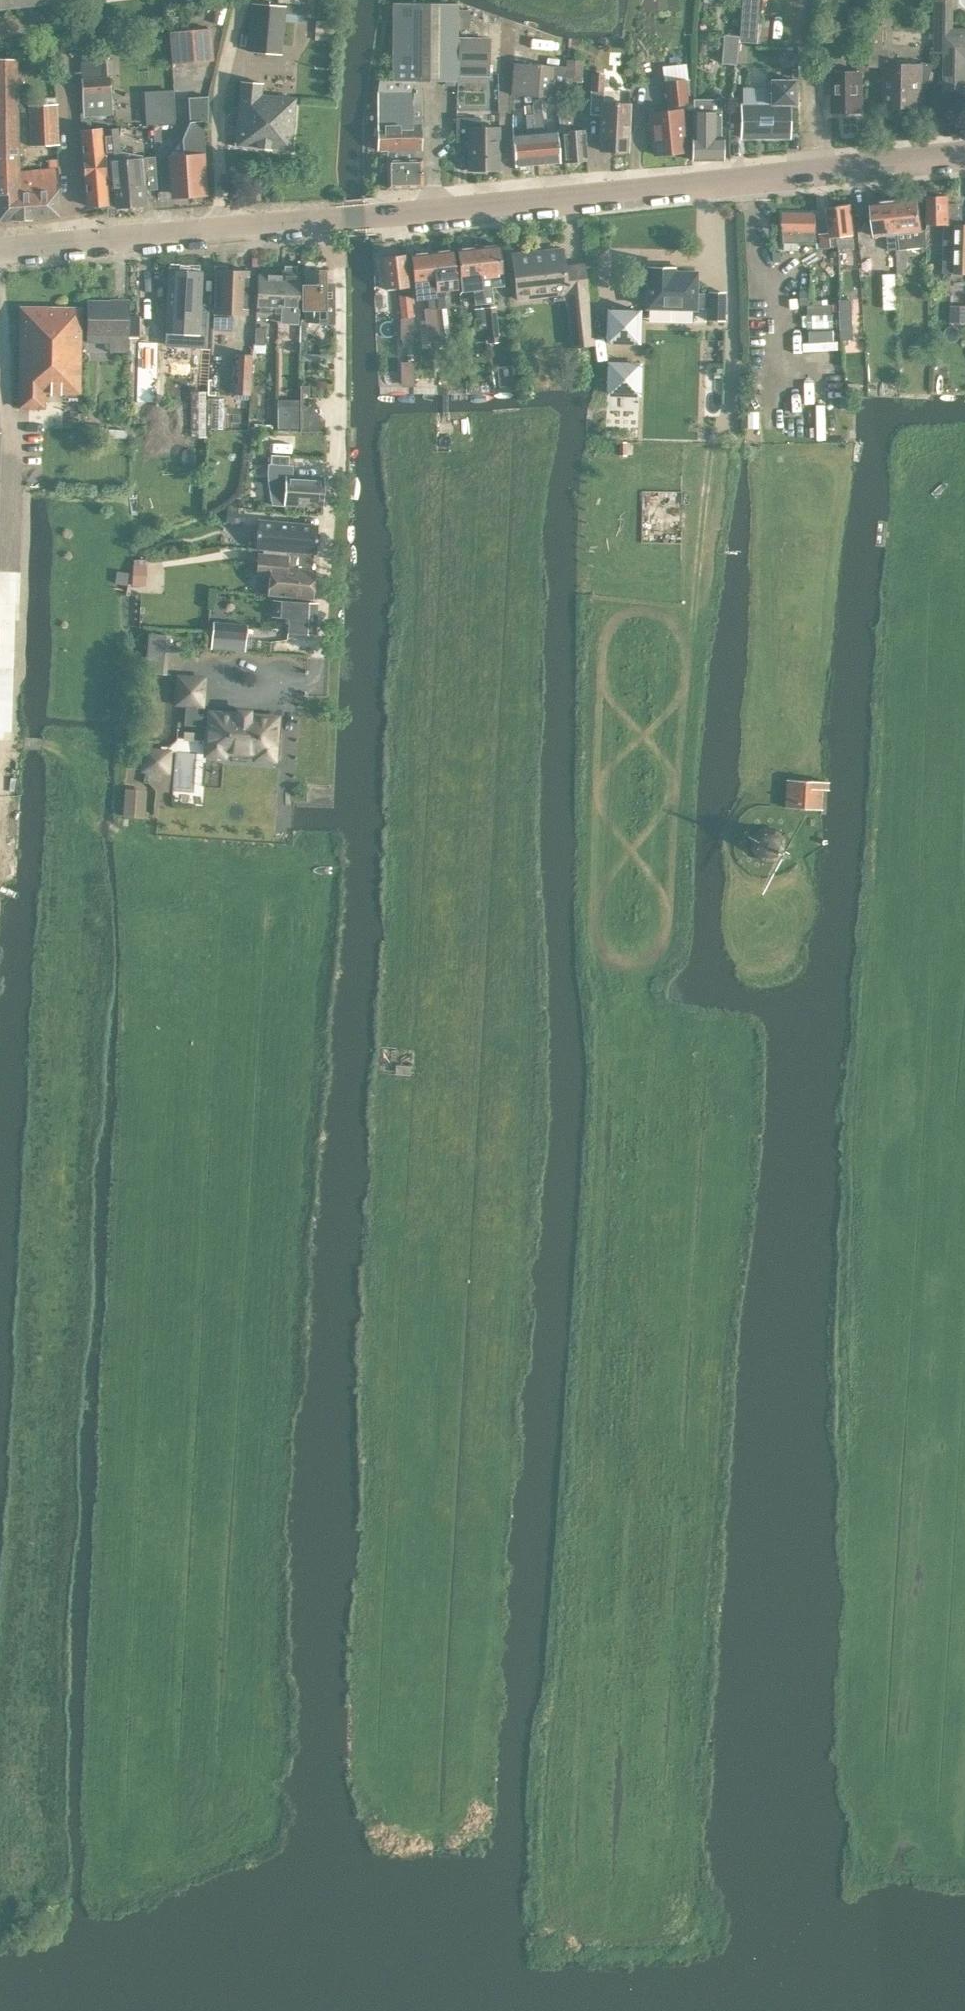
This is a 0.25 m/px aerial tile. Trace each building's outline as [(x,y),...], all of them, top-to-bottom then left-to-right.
[(63,0),(0,0),(0,8),(63,0)] [(740,36),(756,37),(758,0),(742,0),(740,36)] [(931,49),(943,49),(943,88),(963,88),(964,88),(964,28),(948,28),(948,0),(932,0),(931,49)] [(386,188),(421,187),(419,81),(457,81),(458,27),(458,7),(458,3),(393,1),(392,81),(378,81),(376,92),(376,150),(399,149),(398,159),(387,159),(386,188)] [(280,53),(284,5),(251,2),(247,50),(280,53)] [(284,20),(301,21),(303,3),(300,3),(286,2),(284,20)] [(458,7),(458,27),(468,27),(468,7),(458,7)] [(883,24),(867,24),(868,45),(883,45),(883,24)] [(211,28),(171,31),(174,62),(213,59),(211,28)] [(722,34),(722,40),(722,62),(734,63),(736,35),(722,34)] [(488,60),(488,36),(460,35),(458,59),(488,60)] [(884,48),(882,48),(881,70),(886,70),(886,105),(920,104),(920,87),(929,86),(931,74),(933,63),(931,62),(922,60),(922,62),(894,62),(894,51),(884,48)] [(0,58),(0,221),(58,216),(57,168),(18,171),(16,57),(0,58)] [(110,74),(109,58),(92,59),(93,75),(110,74)] [(581,80),(583,59),(566,58),(565,65),(564,65),(563,80),(565,80),(564,93),(577,93),(577,80),(581,80)] [(561,98),(563,80),(564,65),(513,61),(510,95),(513,95),(532,96),(556,98),(561,98)] [(861,61),(857,61),(857,69),(859,69),(868,69),(868,66),(868,61),(861,61)] [(49,92),(50,68),(27,67),(25,91),(49,92)] [(830,109),(860,108),(859,69),(857,69),(829,70),(830,109)] [(603,90),(604,73),(592,73),(591,89),(603,90)] [(80,93),(81,114),(110,113),(108,75),(79,76),(80,93)] [(663,79),(666,104),(687,102),(684,77),(663,79)] [(739,102),(740,137),(788,136),(787,103),(792,103),(792,79),(768,79),(768,88),(741,89),(742,102),(739,102)] [(235,109),(232,145),(288,149),(292,95),(261,93),(262,85),(242,84),(235,109)] [(173,88),(144,90),(145,123),(175,121),(173,88)] [(184,154),(169,155),(171,191),(186,190),(186,194),(207,193),(203,120),(208,120),(207,95),(187,96),(188,120),(183,138),(184,154)] [(563,160),(586,159),(584,128),(566,130),(564,98),(561,98),(556,98),(557,114),(558,128),(559,131),(563,160)] [(539,100),(532,101),(532,105),(533,112),(540,112),(539,100)] [(690,136),(690,159),(723,158),(723,136),(720,136),(721,100),(691,100),(691,125),(697,125),(697,136),(692,136),(690,136)] [(629,102),(602,101),(600,149),(627,150),(629,102)] [(29,144),(58,143),(55,102),(27,103),(29,144)] [(525,133),(511,134),(514,165),(536,163),(533,112),(532,105),(523,105),(525,133)] [(648,110),(652,154),(685,150),(681,107),(648,110)] [(540,112),(533,112),(536,163),(558,161),(555,130),(542,131),(540,112)] [(480,116),(454,116),(454,140),(455,140),(467,140),(466,169),(497,169),(497,123),(480,123),(480,116)] [(117,127),(103,128),(105,149),(107,175),(113,174),(115,199),(127,198),(129,204),(145,203),(143,172),(145,172),(144,156),(120,158),(117,127)] [(101,128),(82,129),(88,205),(107,203),(101,128)] [(955,224),(955,216),(956,216),(957,202),(946,202),(946,195),(945,195),(941,192),(935,192),(931,195),(927,195),(927,223),(943,223),(942,272),(964,272),(964,224),(955,224)] [(915,195),(892,198),(897,248),(895,248),(895,271),(897,271),(908,271),(906,247),(926,246),(925,228),(920,229),(915,195)] [(892,198),(870,200),(873,236),(885,234),(887,249),(895,248),(897,248),(892,198)] [(831,245),(836,244),(837,246),(854,244),(849,203),(826,205),(828,228),(820,229),(822,245),(831,245)] [(815,242),(815,213),(782,213),(781,241),(815,242)] [(475,245),(482,302),(492,301),(489,274),(500,273),(497,242),(475,245)] [(475,245),(457,247),(462,289),(473,287),(475,303),(482,302),(475,245)] [(455,287),(454,278),(450,248),(429,250),(436,306),(445,305),(444,288),(455,287)] [(511,253),(517,299),(565,294),(571,346),(593,343),(584,264),(564,265),(562,248),(511,253)] [(436,310),(436,306),(429,250),(409,252),(414,298),(425,296),(427,307),(424,308),(428,339),(438,337),(437,328),(435,310),(436,310)] [(396,286),(400,316),(410,315),(403,253),(379,256),(383,288),(396,286)] [(277,273),(276,311),(281,311),(300,312),(300,270),(297,270),(297,264),(284,263),(284,269),(281,269),(280,273),(277,273)] [(643,271),(642,287),(646,287),(646,306),(694,307),(708,307),(708,319),(723,319),(724,291),(708,291),(708,293),(694,293),(695,271),(680,271),(672,271),(672,268),(647,267),(647,271),(643,271)] [(204,345),(206,304),(198,304),(200,270),(168,268),(164,343),(204,345)] [(233,313),(246,313),(247,269),(216,268),(214,327),(232,328),(233,313)] [(304,289),(301,289),(301,298),(304,298),(304,320),(318,320),(318,323),(334,322),(334,284),(326,284),(325,269),(304,269),(304,289)] [(276,311),(277,273),(258,272),(256,315),(280,316),(281,311),(276,311)] [(808,290),(799,291),(799,305),(809,304),(808,290)] [(382,294),(374,295),(375,306),(383,305),(382,294)] [(89,298),(87,341),(110,342),(110,351),(128,351),(128,299),(89,298)] [(841,338),(847,338),(852,338),(849,298),(839,299),(841,338)] [(964,318),(964,298),(956,298),(956,318),(964,318)] [(79,306),(19,305),(17,406),(44,406),(44,390),(77,391),(79,306)] [(484,306),(485,318),(488,341),(499,340),(495,305),(484,306)] [(485,318),(484,306),(474,307),(475,318),(485,318)] [(639,343),(639,308),(604,308),(604,342),(632,343),(639,343)] [(444,310),(436,310),(435,310),(437,328),(445,327),(444,310)] [(832,313),(807,314),(808,327),(833,325),(832,313)] [(411,316),(400,316),(400,337),(411,336),(411,316)] [(263,342),(264,327),(254,326),(252,342),(263,342)] [(808,330),(809,341),(834,339),(833,329),(808,330)] [(527,337),(514,338),(516,350),(529,348),(527,337)] [(136,401),(158,402),(159,341),(138,341),(136,401)] [(236,352),(234,391),(249,392),(251,353),(236,352)] [(607,391),(642,392),(643,359),(609,358),(607,391)] [(412,385),(412,360),(399,360),(400,385),(412,385)] [(309,384),(301,385),(301,429),(324,431),(325,418),(310,403),(309,384)] [(298,402),(277,402),(277,427),(298,427),(298,402)] [(747,428),(757,428),(757,411),(747,411),(747,428)] [(108,429),(108,437),(125,438),(126,429),(108,429)] [(279,478),(280,465),(249,463),(248,477),(279,478)] [(322,505),(323,476),(284,474),(283,503),(322,505)] [(255,500),(244,499),(244,507),(255,508),(255,500)] [(227,509),(227,521),(243,522),(244,510),(227,509)] [(315,552),(318,524),(258,518),(255,546),(315,552)] [(258,552),(256,573),(270,575),(268,589),(268,593),(312,597),(314,569),(286,567),(287,555),(258,552)] [(133,565),(132,584),(143,584),(144,565),(133,565)] [(288,616),(287,631),(315,632),(317,601),(272,598),(271,615),(288,616)] [(212,630),(211,636),(245,639),(245,637),(245,633),(246,624),(214,621),(213,621),(212,630)] [(168,666),(170,632),(151,630),(149,665),(168,666)] [(178,676),(176,702),(186,703),(184,723),(208,725),(206,753),(273,758),(276,717),(274,717),(271,715),(263,715),(261,716),(224,713),(222,711),(214,711),(211,712),(209,712),(208,717),(199,716),(194,710),(195,703),(201,704),(203,677),(178,676)] [(144,749),(143,768),(167,770),(168,750),(144,749)] [(824,788),(828,788),(829,780),(786,778),(784,805),(822,808),(824,788)] [(125,788),(123,816),(133,816),(143,817),(145,789),(125,788)] [(780,841),(782,840),(781,837),(778,837),(774,831),(775,829),(772,828),(771,829),(761,828),(760,827),(757,828),(757,830),(752,835),(750,835),(749,837),(751,839),(750,847),(748,848),(749,851),(751,851),(757,857),(757,858),(760,860),(762,858),(769,859),(771,860),(773,860),(772,858),(779,852),(780,853),(782,850),(780,849),(780,841)]
